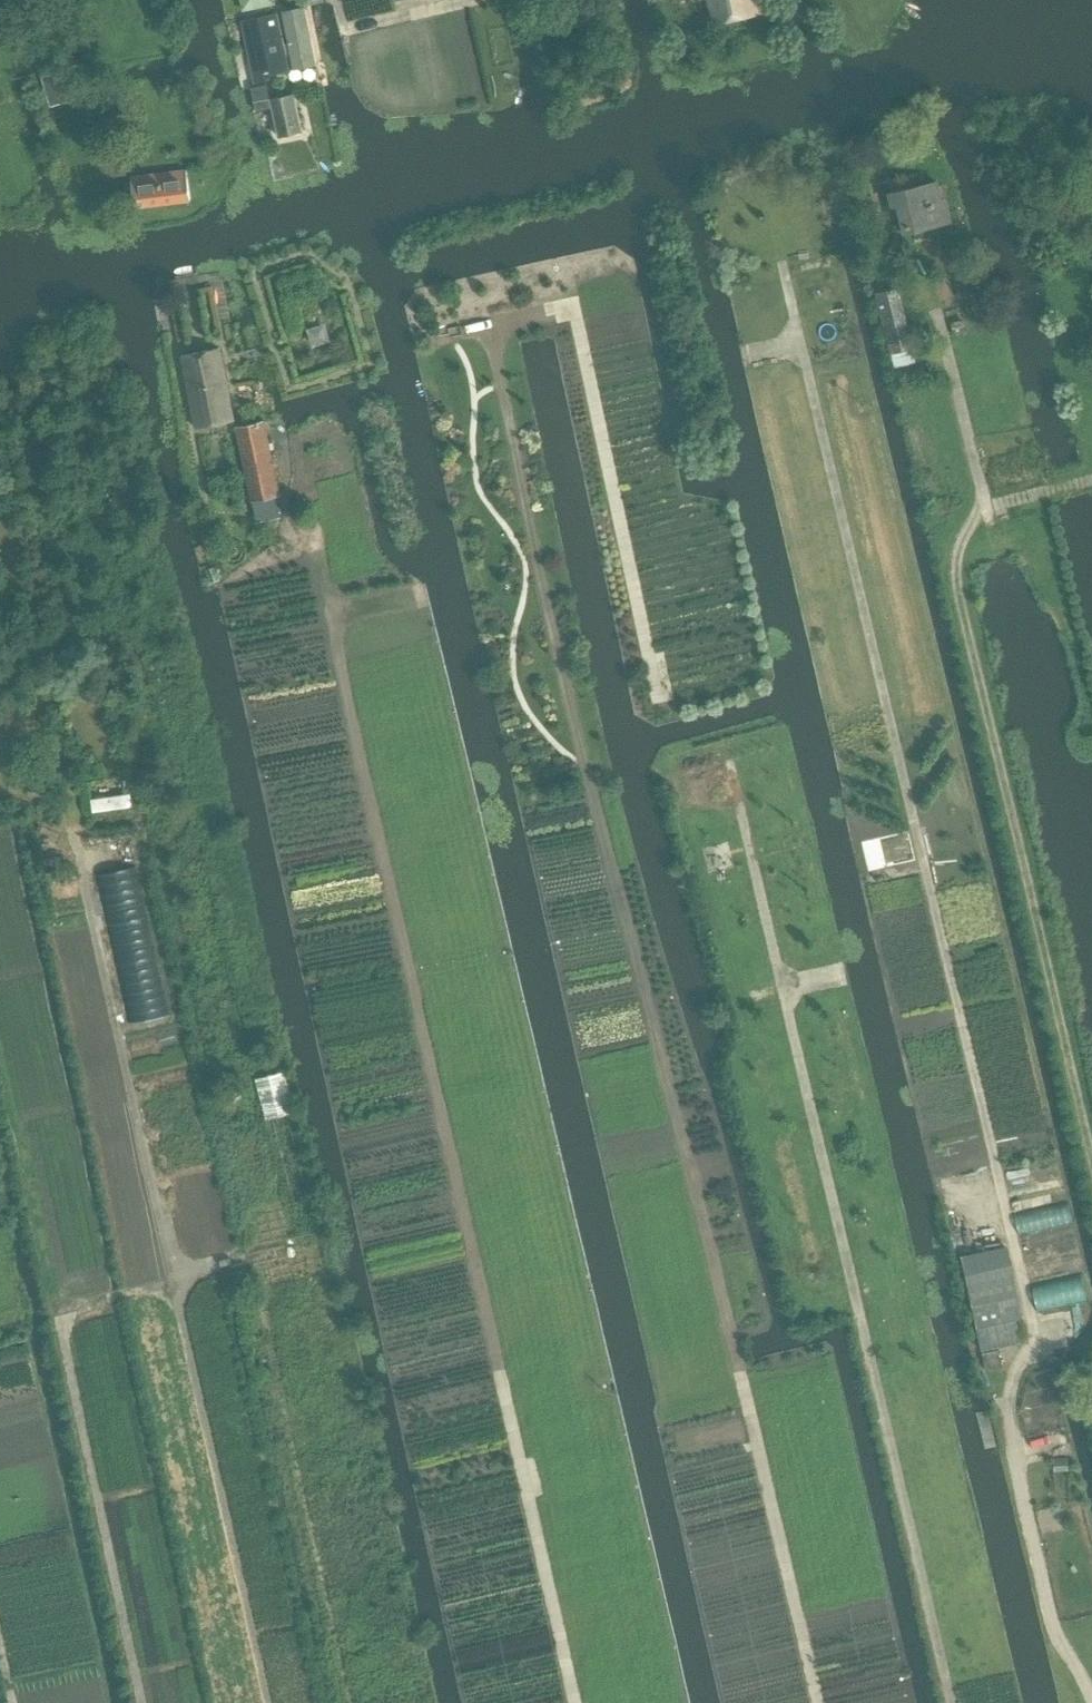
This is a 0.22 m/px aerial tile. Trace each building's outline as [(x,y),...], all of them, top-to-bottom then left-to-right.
[(241,12),(275,5),(274,0),(238,0),(241,12)] [(714,24),(764,12),(761,0),(708,0),(714,24)] [(283,12),(294,69),(316,65),(305,8),(283,12)] [(241,21),(254,87),(252,87),(257,111),(272,108),(279,136),(301,131),(293,94),(269,99),(264,76),(288,71),(276,14),(241,21)] [(43,77),(52,106),(75,99),(65,69),(43,77)] [(132,178),(136,207),(190,200),(186,171),(132,178)] [(912,230),(951,221),(946,200),(941,201),(937,182),(889,193),(892,206),(899,204),(905,235),(912,233),(912,230)] [(877,292),(892,354),(913,349),(899,287),(877,292)] [(182,355),(196,427),(234,419),(220,348),(182,355)] [(236,426),(252,501),(279,496),(263,420),(236,426)] [(205,570),(209,584),(219,580),(215,567),(205,570)] [(91,799),(93,812),(131,806),(128,793),(91,799)] [(864,845),(869,870),(916,861),(911,836),(864,845)] [(254,1078),(264,1119),(293,1112),(283,1071),(254,1078)] [(1014,1319),(1023,1317),(1011,1264),(964,1275),(981,1350),(1019,1342),(1014,1319)] [(981,1354),(984,1369),(999,1366),(996,1351),(981,1354)]
